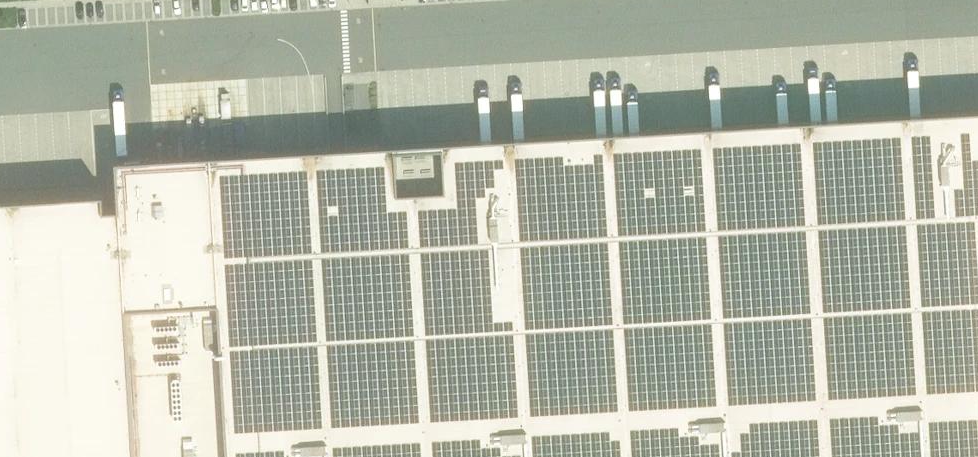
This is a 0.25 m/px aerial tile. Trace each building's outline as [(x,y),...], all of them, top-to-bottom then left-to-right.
[(0,202),(0,456),(977,456),(977,112),(121,163),(124,211),(106,212),(105,196),(0,202)]
